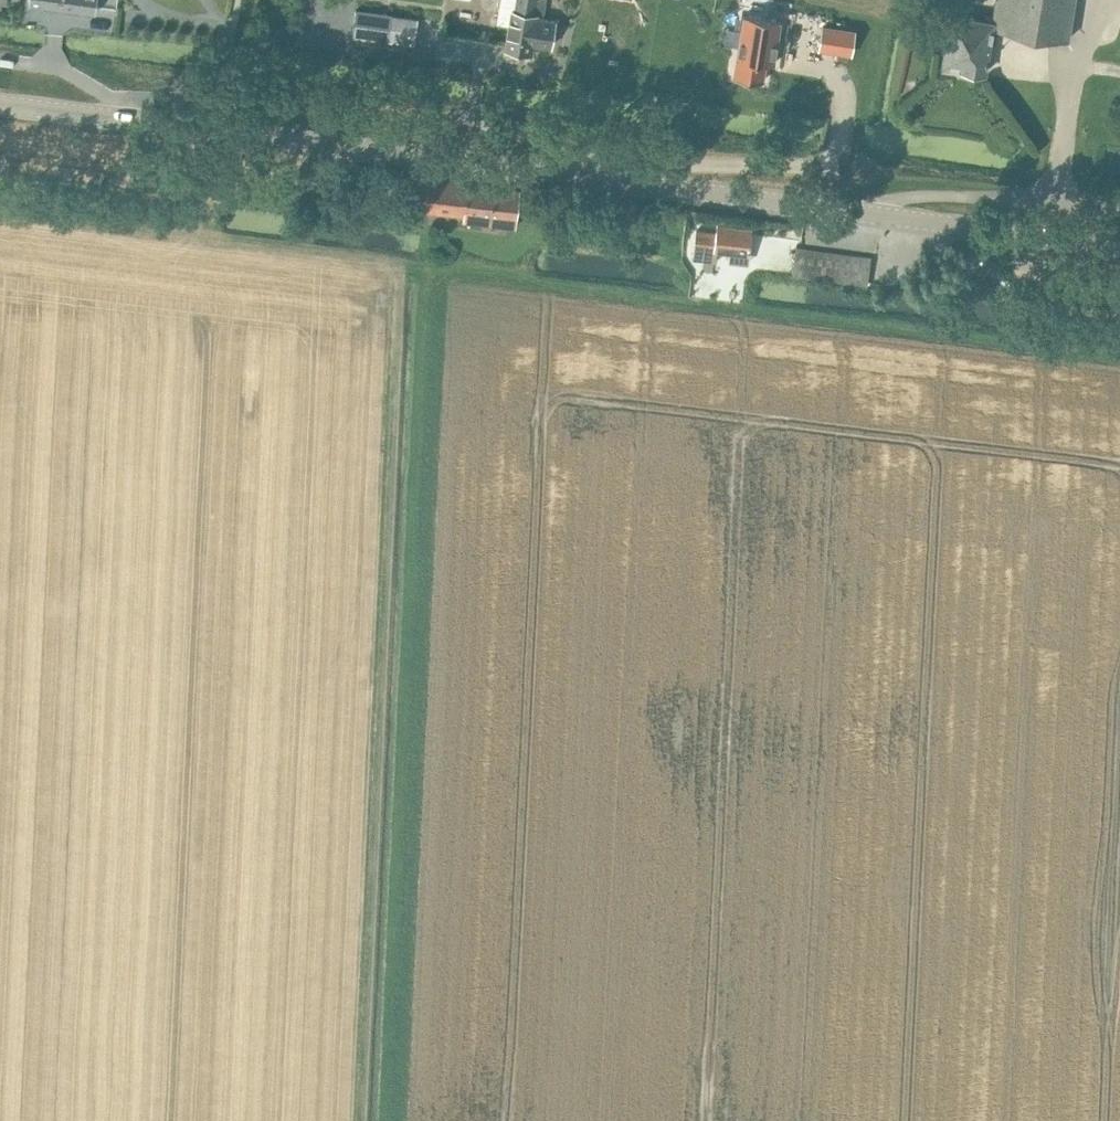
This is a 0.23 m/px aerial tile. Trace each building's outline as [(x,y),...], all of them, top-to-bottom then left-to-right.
[(28,3),(61,7),(94,11),(96,0),(28,0),(28,3)] [(496,23),(508,24),(504,48),(531,52),(533,43),(550,46),(554,19),(543,18),(545,0),(499,0),(496,23)] [(991,19),(950,12),(941,65),(985,72),(992,27),(1066,39),(1073,0),(994,0),(991,19)] [(355,10),(351,36),(413,44),(416,18),(355,10)] [(735,57),(732,75),(762,80),(765,62),(773,63),(780,20),(772,19),(742,14),(735,57)] [(821,24),(817,49),(850,54),(850,52),(853,30),(854,29),(821,24)] [(518,190),(405,176),(401,206),(463,214),(462,219),(513,226),(518,190)] [(695,229),(693,250),(693,257),(716,259),(717,249),(729,251),(728,261),(747,263),(748,253),(751,226),(716,223),(715,231),(695,229)] [(792,273),(867,283),(870,254),(796,245),(792,273)]
